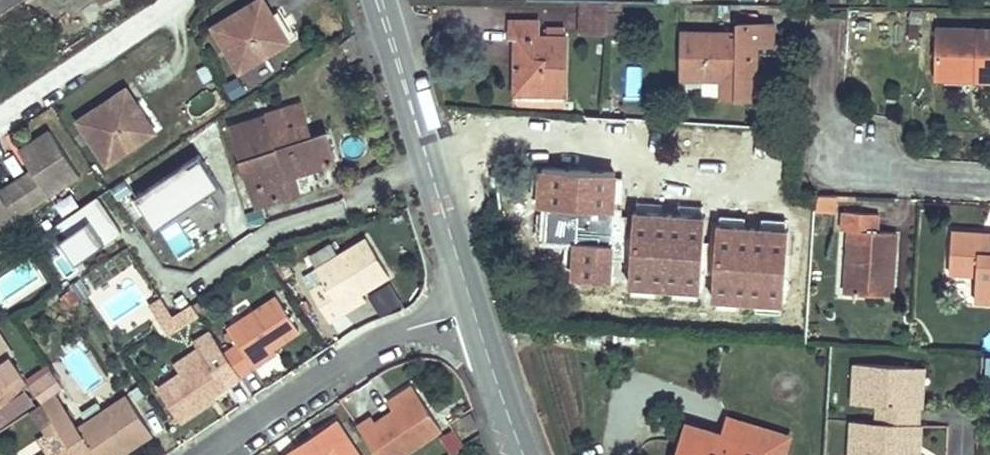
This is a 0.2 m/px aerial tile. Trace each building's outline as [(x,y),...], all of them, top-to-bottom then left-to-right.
[(32,7),(43,0),(0,0),(0,30),(32,7)] [(276,0),(271,0),(226,29),(256,76),(304,43),(276,0)] [(607,3),(578,3),(577,35),(605,35),(607,3)] [(949,51),(976,51),(976,48),(988,49),(988,62),(989,62),(989,11),(949,11),(949,51)] [(506,18),(506,34),(517,35),(517,38),(511,38),(510,88),(540,88),(539,96),(566,96),(567,35),(564,34),(545,34),(539,34),(539,18),(506,18)] [(717,99),(748,100),(748,85),(756,85),(757,59),(740,59),(741,45),(757,46),(775,46),(775,22),(734,21),(734,30),(680,29),(679,81),(717,82),(717,99)] [(757,46),(741,45),(740,59),(757,59),(757,46)] [(976,51),(949,51),(948,66),(988,67),(988,62),(988,49),(976,48),(976,51)] [(627,66),(626,97),(640,97),(641,66),(627,66)] [(756,85),(748,85),(748,100),(756,100),(756,85)] [(99,120),(130,164),(168,138),(155,119),(161,114),(144,89),(99,120)] [(253,133),(282,212),(313,201),(307,184),(315,181),(360,164),(352,143),(336,150),(333,142),(320,109),(253,133)] [(668,165),(623,163),(626,116),(584,114),(580,189),(611,190),(623,191),(622,211),(609,211),(605,278),(653,281),(657,218),(690,220),(692,175),(668,173),(668,165)] [(99,173),(70,129),(39,149),(52,169),(19,190),(6,170),(0,174),(0,228),(4,235),(99,173)] [(336,150),(352,143),(349,136),(333,142),(336,150)] [(238,184),(218,154),(153,197),(174,228),(238,184)] [(692,175),(693,167),(668,165),(668,173),(692,175)] [(307,184),(313,201),(321,197),(315,181),(307,184)] [(622,211),(623,191),(611,190),(609,211),(622,211)] [(101,192),(53,221),(77,260),(124,231),(101,192)] [(836,213),(836,196),(815,195),(815,213),(836,213)] [(846,230),(843,273),(853,274),(852,294),(894,297),(898,232),(878,231),(879,214),(840,212),(839,229),(846,230)] [(689,228),(690,220),(657,218),(653,281),(660,281),(664,226),(689,228)] [(982,231),(951,230),(949,275),(975,276),(974,304),(989,304),(989,251),(982,251),(982,231)] [(982,231),(982,251),(989,251),(989,231),(982,231)] [(184,234),(171,239),(177,257),(191,252),(184,234)] [(378,293),(404,277),(381,239),(331,270),(339,283),(327,291),(346,322),(361,313),(357,306),(378,293)] [(853,274),(843,273),(842,294),(852,294),(853,274)] [(382,299),(378,293),(357,306),(361,313),(382,299)] [(240,355),(255,378),(271,367),(267,362),(289,347),(316,330),(293,295),(243,329),(254,345),(240,355)] [(185,312),(177,299),(168,305),(175,318),(185,312)] [(201,321),(212,314),(206,305),(195,312),(201,321)] [(185,312),(175,318),(181,327),(187,329),(193,325),(185,312)] [(7,357),(11,355),(0,338),(0,408),(24,393),(16,380),(20,378),(7,357)] [(271,367),(293,353),(289,347),(267,362),(271,367)] [(198,373),(221,357),(215,348),(191,363),(198,373)] [(175,388),(197,421),(224,402),(222,400),(255,378),(240,355),(226,365),(221,357),(198,373),(175,388)] [(912,424),(920,425),(921,408),(913,408),(914,366),(852,364),(850,404),(875,405),(874,422),(849,421),(847,454),(911,454),(912,424)] [(27,380),(43,403),(55,395),(65,388),(50,365),(27,380)] [(921,408),(924,408),(926,367),(914,366),(913,408),(921,408)] [(28,390),(20,378),(16,380),(24,393),(28,390)] [(393,408),(418,392),(414,386),(389,402),(393,408)] [(28,390),(24,393),(0,408),(0,426),(1,428),(37,405),(28,390)] [(376,454),(397,454),(441,426),(418,392),(393,408),(374,420),(371,414),(356,424),(376,454)] [(153,435),(126,396),(77,428),(55,395),(43,403),(42,404),(50,416),(58,429),(75,454),(110,454),(114,453),(123,446),(127,452),(153,435)] [(50,416),(42,404),(30,411),(38,424),(50,416)] [(476,425),(469,412),(460,417),(467,430),(476,425)] [(720,432),(751,442),(747,454),(786,454),(793,435),(726,414),(720,432)] [(751,442),(720,432),(683,420),(672,454),(747,454),(751,442)] [(353,421),(332,435),(337,442),(317,454),(375,454),(353,421)] [(923,425),(920,425),(912,424),(911,454),(922,454),(923,425)] [(452,454),(467,454),(469,454),(454,427),(441,435),(452,454)] [(39,442),(48,454),(75,454),(58,429),(39,442)] [(337,442),(332,435),(302,454),(317,454),(337,442)] [(19,454),(48,454),(39,442),(19,454)] [(127,452),(123,446),(114,453),(115,454),(122,454),(127,452)]
